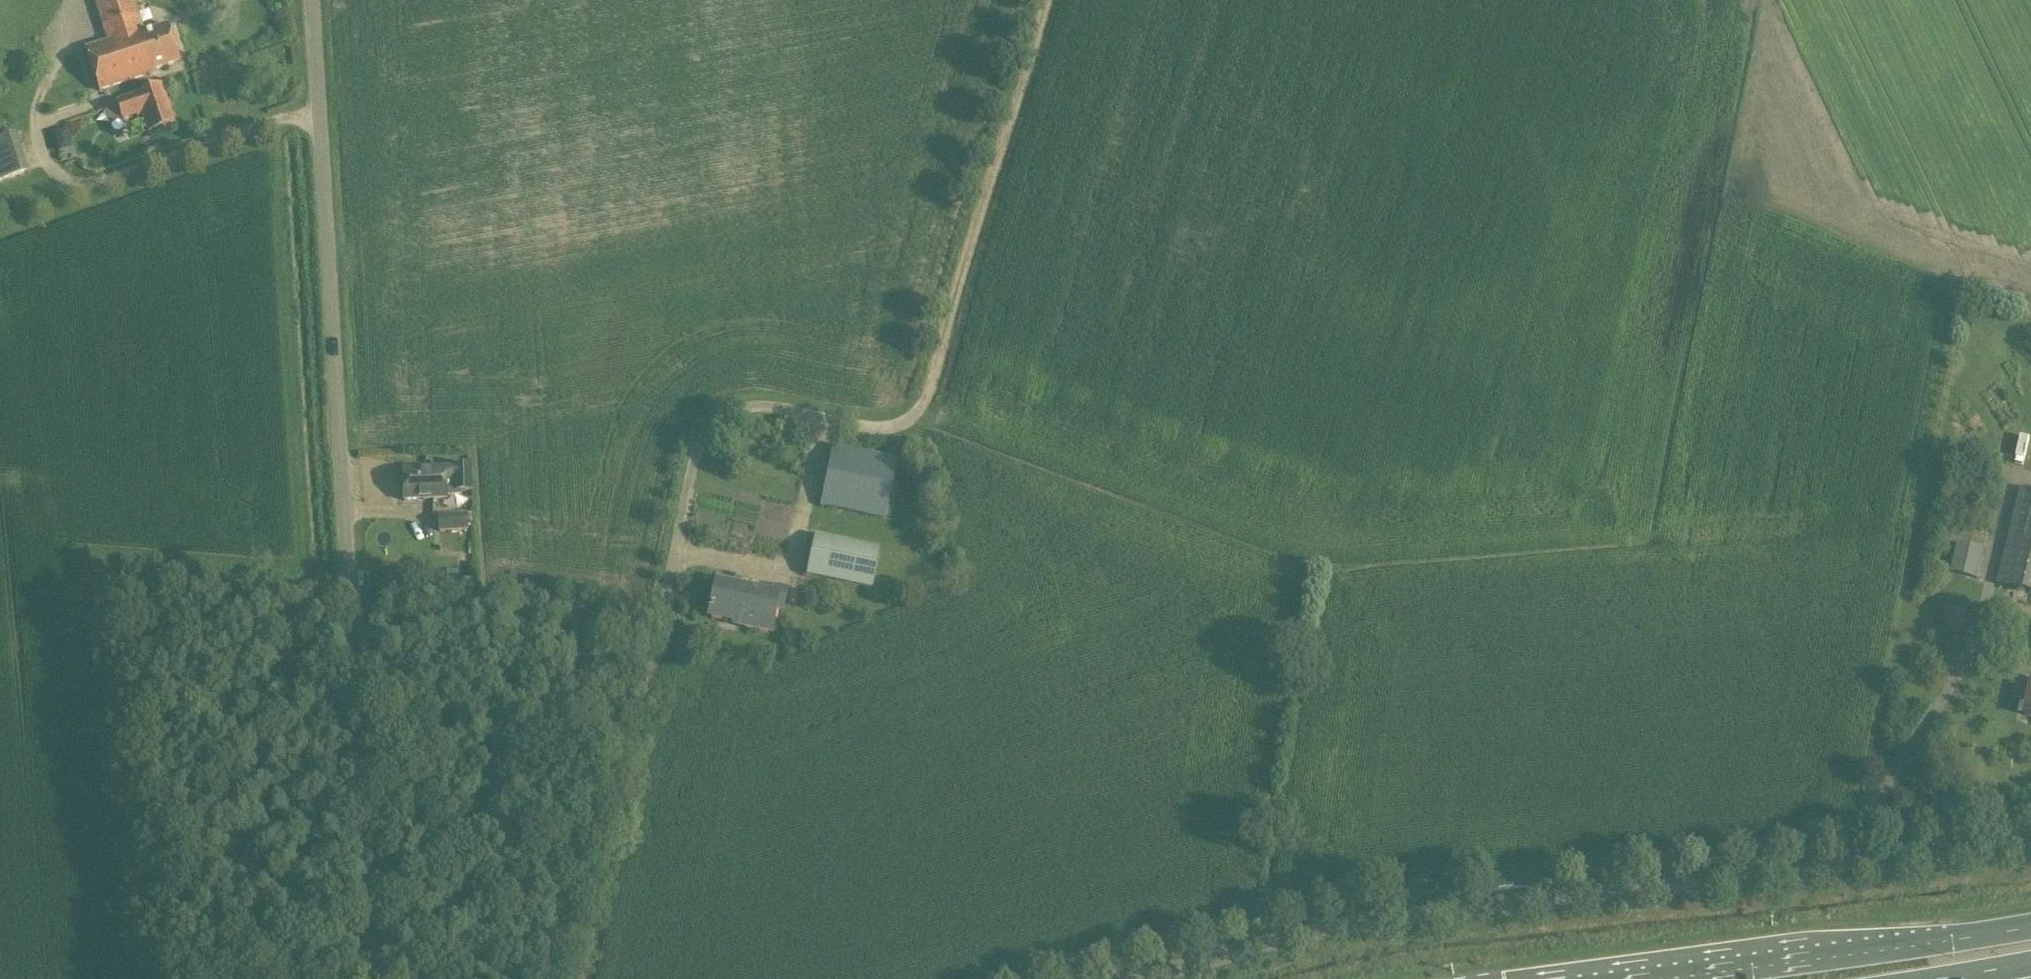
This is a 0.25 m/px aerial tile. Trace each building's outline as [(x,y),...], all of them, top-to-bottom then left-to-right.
[(106,42),(86,49),(99,93),(152,76),(151,72),(180,62),(167,26),(143,34),(133,0),(94,0),(106,42)] [(161,86),(115,101),(122,121),(141,115),(147,133),(174,124),(161,86)] [(15,133),(0,138),(0,181),(28,173),(15,133)] [(898,484),(892,483),(897,460),(832,446),(819,507),(884,521),(885,517),(889,518),(895,491),(897,491),(898,484)] [(404,502),(444,501),(444,485),(460,485),(460,495),(472,494),(471,467),(444,468),(404,470),(404,502)] [(2020,489),(1996,586),(2030,594),(2030,492),(2020,489)] [(473,515),(437,516),(437,533),(449,533),(449,541),(467,540),(467,530),(473,530),(473,515)] [(805,577),(871,590),(879,548),(813,535),(805,577)] [(1977,580),(1984,550),(1957,544),(1950,574),(1977,580)] [(771,585),(770,592),(714,580),(707,616),(743,623),(742,626),(771,632),(775,611),(783,613),(788,589),(771,585)]
